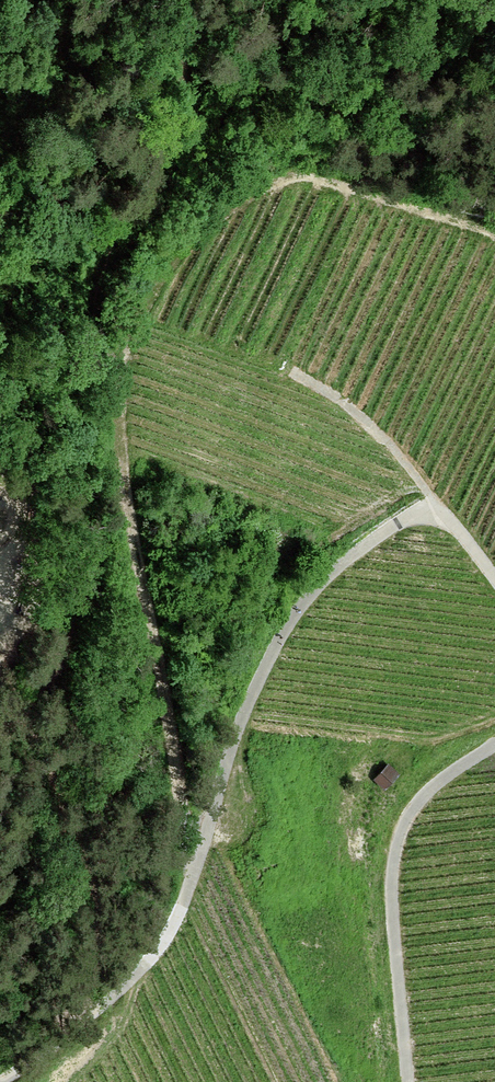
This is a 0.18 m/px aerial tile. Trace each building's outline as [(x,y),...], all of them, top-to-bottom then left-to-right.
[(401,770),(387,760),(373,778),(387,788),(401,770)]
